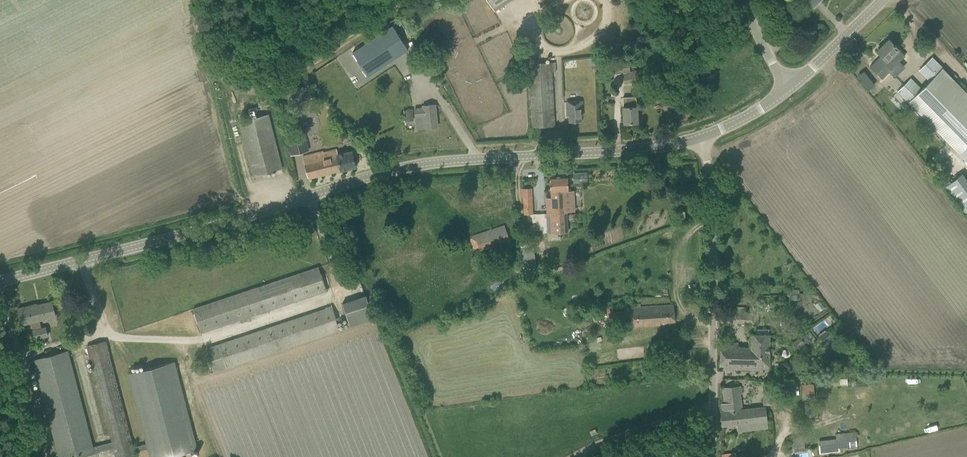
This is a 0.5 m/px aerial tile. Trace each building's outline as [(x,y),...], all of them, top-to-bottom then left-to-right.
[(494,11),(511,0),(487,0),(494,11)] [(354,53),(369,76),(408,50),(392,27),(354,53)] [(905,56),(889,39),(877,51),(887,61),(894,67),(899,61),(905,56)] [(932,57),(919,70),(926,77),(929,79),(921,88),(911,78),(898,91),(966,162),(966,93),(932,57)] [(624,83),(648,80),(646,69),(630,71),(629,61),(609,64),(610,75),(622,74),(624,83)] [(551,62),(529,64),(533,128),(555,126),(551,62)] [(623,107),(624,123),(638,122),(637,106),(636,97),(623,97),(624,107),(623,107)] [(566,102),(567,111),(569,111),(569,122),(581,121),(581,115),(583,115),(582,101),(566,102)] [(415,109),(416,117),(417,129),(437,127),(435,104),(423,105),(423,108),(415,109)] [(251,175),(282,168),(270,113),(257,116),(255,108),(249,109),(251,117),(239,120),(251,175)] [(289,143),(292,155),(319,147),(316,136),(289,143)] [(303,157),(309,178),(341,170),(356,167),(352,151),(337,155),(336,150),(325,153),(324,151),(303,157)] [(947,184),(966,214),(966,175),(965,172),(947,184)] [(568,175),(550,176),(551,192),(552,212),(547,213),(548,233),(568,232),(566,191),(568,191),(568,175)] [(532,196),(524,197),(525,214),(533,214),(532,196)] [(296,228),(300,239),(317,233),(313,222),(296,228)] [(504,226),(475,236),(478,248),(508,239),(504,226)] [(521,247),(522,266),(535,265),(535,247),(521,247)] [(201,330),(328,291),(320,267),(193,306),(201,330)] [(374,318),(367,294),(343,301),(351,326),(374,318)] [(28,306),(18,309),(22,325),(32,322),(34,330),(33,330),(35,339),(48,336),(46,327),(42,328),(40,320),(56,316),(52,302),(28,308),(28,306)] [(660,323),(675,322),(674,304),(637,306),(637,310),(630,310),(631,327),(660,325),(660,323)] [(214,373),(339,331),(331,307),(206,349),(214,373)] [(754,321),(754,309),(728,310),(729,322),(754,321)] [(829,336),(825,330),(818,334),(822,341),(829,336)] [(804,333),(800,337),(793,343),(797,348),(802,354),(809,349),(805,344),(807,343),(808,345),(812,342),(804,333)] [(738,344),(720,343),(720,367),(769,368),(769,335),(751,334),(751,350),(738,349),(738,344)] [(133,447),(135,452),(148,449),(150,456),(181,456),(181,455),(198,450),(175,362),(128,374),(146,444),(133,447)] [(787,377),(779,379),(780,387),(788,385),(787,377)] [(802,386),(803,401),(815,400),(814,384),(802,386)] [(747,422),(749,422),(750,428),(748,429),(758,428),(757,421),(767,420),(765,409),(756,410),(756,408),(741,410),(741,408),(740,399),(739,393),(741,393),(740,386),(723,387),(724,401),(723,401),(724,410),(724,412),(721,412),(722,425),(747,423),(747,422)] [(849,447),(848,445),(857,444),(856,432),(836,434),(836,438),(823,440),(825,451),(838,450),(838,449),(849,447)] [(805,450),(803,438),(790,439),(792,452),(805,450)]
